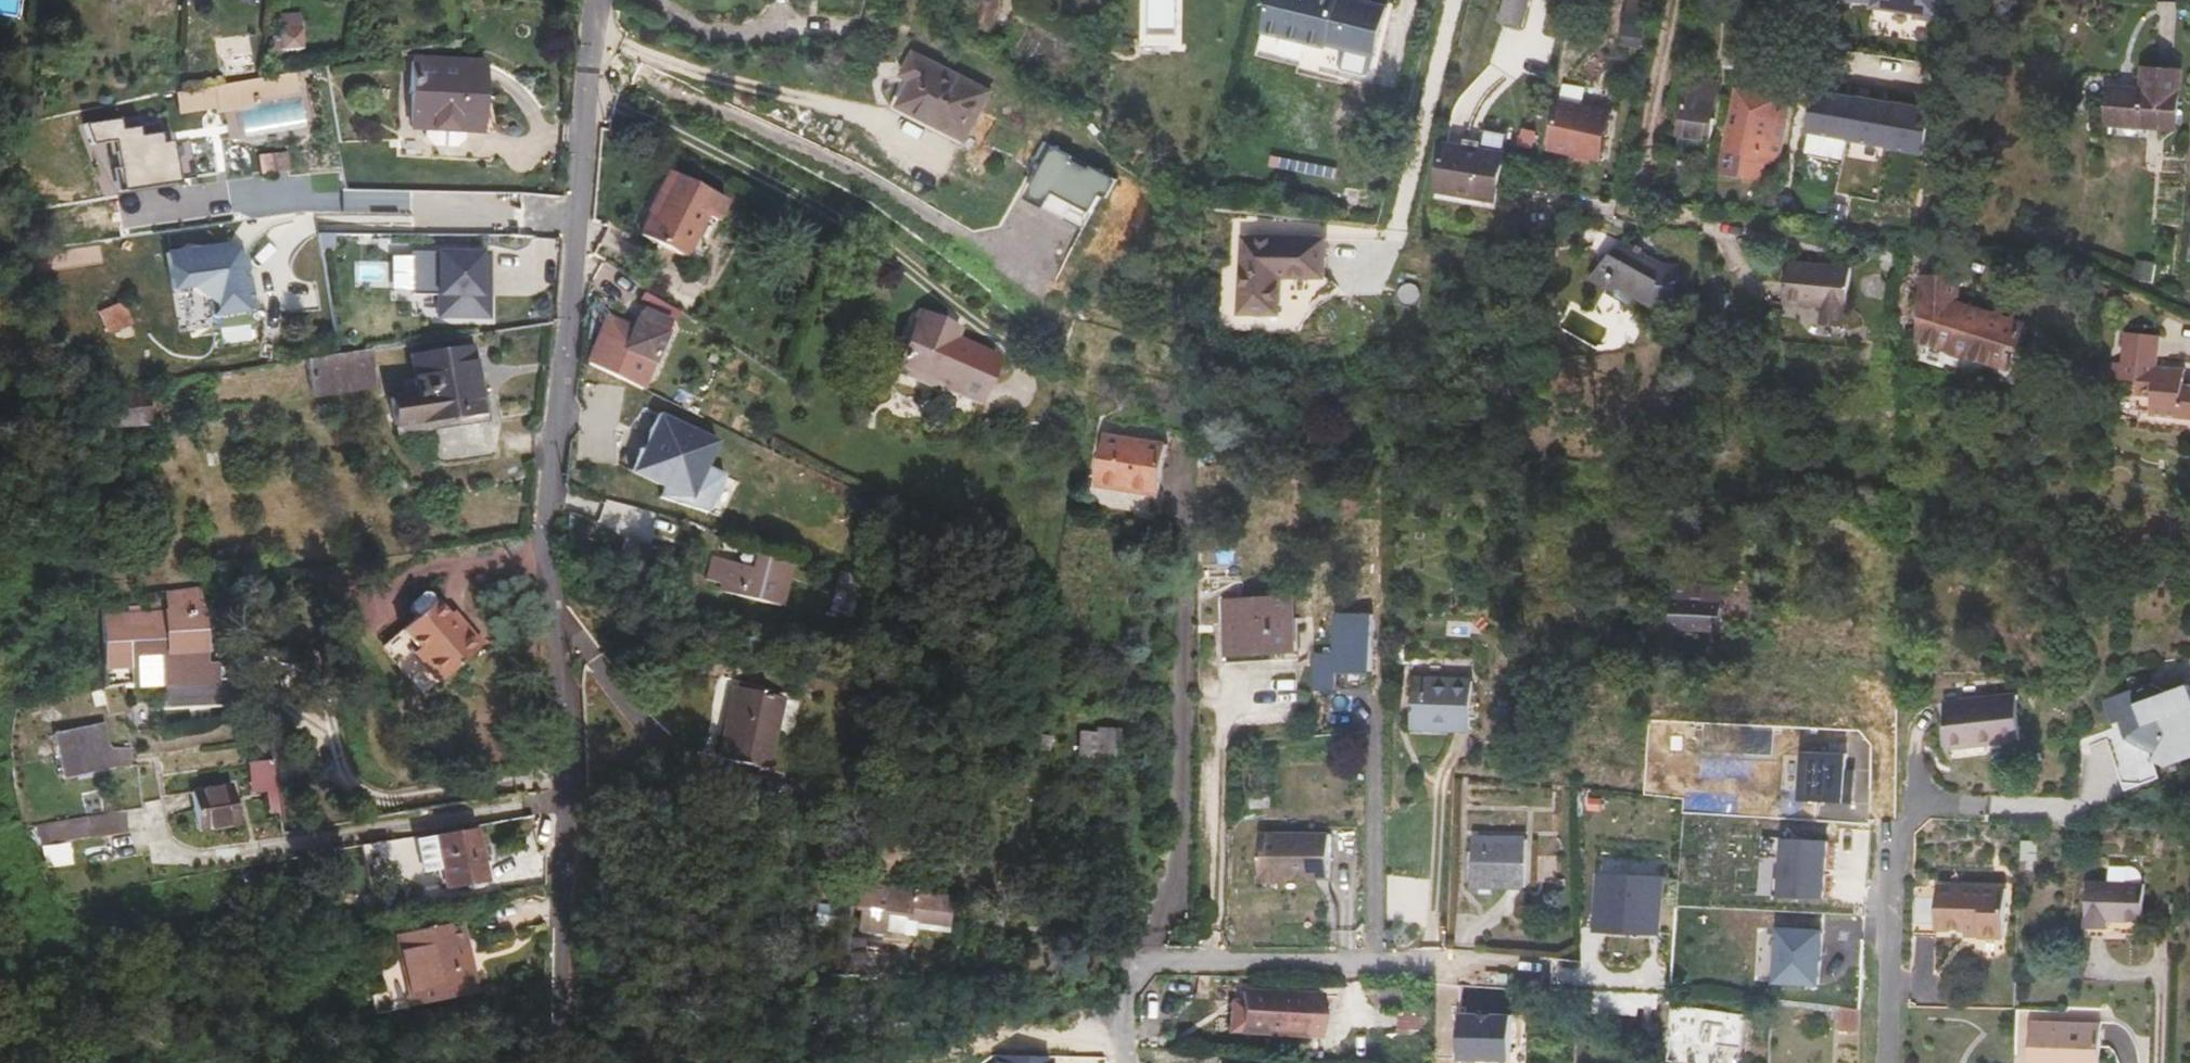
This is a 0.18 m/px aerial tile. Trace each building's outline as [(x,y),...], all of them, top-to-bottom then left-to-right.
[(1329,46),(1341,0),(1272,0),(1265,30),(1329,46)] [(1329,46),(1324,68),(1366,79),(1383,7),(1355,0),(1341,0),(1329,46)] [(1501,22),(1525,27),(1531,0),(1506,0),(1501,22)] [(1875,4),(1875,7),(1911,11),(1916,20),(1930,22),(1938,15),(1940,15),(1942,0),(1852,0),(1875,4)] [(1647,16),(1626,13),(1622,34),(1643,37),(1647,16)] [(301,28),(277,30),(279,51),(303,49),(301,28)] [(1324,68),(1329,46),(1265,30),(1260,52),(1302,63),(1300,70),(1322,75),(1324,68)] [(219,46),(224,76),(251,72),(247,42),(219,46)] [(902,107),(969,139),(992,91),(916,54),(905,75),(914,80),(902,107)] [(423,131),(427,131),(426,140),(434,148),(456,149),(463,141),(464,133),(481,134),(484,63),(413,59),(410,130),(423,131)] [(2144,68),(2142,91),(2111,88),(2108,124),(2176,128),(2181,71),(2144,68)] [(258,77),(177,91),(179,113),(216,106),(217,112),(253,106),(252,98),(296,91),(292,71),(258,77)] [(1689,77),(1680,160),(1696,161),(1696,152),(1714,154),(1717,119),(1714,119),(1718,80),(1689,77)] [(1562,101),(1552,149),(1579,155),(1578,160),(1594,163),(1597,151),(1606,153),(1613,113),(1583,106),(1587,88),(1566,84),(1562,101)] [(1935,104),(1816,88),(1810,134),(1929,151),(1935,104)] [(1749,90),(1745,107),(1733,104),(1721,173),(1745,176),(1766,179),(1770,164),(1782,166),(1790,121),(1776,118),(1773,113),(1777,96),(1749,90)] [(119,191),(182,182),(176,141),(172,141),(167,111),(85,123),(89,145),(111,143),(119,191)] [(1440,191),(1500,201),(1507,153),(1448,143),(1440,191)] [(1051,146),(1043,170),(1030,198),(1048,207),(1056,193),(1092,210),(1102,193),(1109,197),(1117,180),(1111,177),(1073,157),(1051,146)] [(287,152),(258,155),(260,174),(289,171),(287,152)] [(639,234),(685,259),(706,218),(717,223),(727,203),(668,171),(647,214),(649,214),(639,234)] [(1285,277),(1327,277),(1328,239),(1248,237),(1245,312),(1283,313),(1285,277)] [(1626,239),(1593,278),(1612,289),(1610,292),(1632,305),(1638,296),(1656,307),(1661,300),(1680,302),(1685,265),(1668,263),(1626,239)] [(216,316),(258,312),(253,258),(232,242),(167,252),(172,287),(195,284),(217,299),(216,316)] [(440,319),(493,320),(492,250),(413,251),(413,295),(440,294),(440,319)] [(1824,308),(1824,319),(1849,320),(1853,266),(1791,261),(1788,304),(1824,308)] [(1925,337),(2017,363),(2022,345),(2029,318),(1973,302),(1962,299),(1963,273),(1926,272),(1925,337)] [(129,323),(122,304),(100,313),(108,331),(129,323)] [(608,317),(586,363),(640,388),(653,363),(665,333),(651,327),(656,318),(641,311),(633,330),(608,317)] [(895,370),(937,389),(938,386),(977,404),(998,358),(958,339),(961,330),(921,312),(895,370)] [(2122,379),(2140,380),(2138,395),(2154,397),(2151,416),(2189,419),(2189,383),(2186,383),(2187,367),(2159,365),(2162,335),(2126,331),(2123,362),(2122,379)] [(2030,348),(2022,345),(2017,363),(1925,337),(1925,350),(2021,378),(2030,348)] [(420,422),(482,413),(472,350),(410,359),(415,395),(391,398),(395,426),(420,422)] [(377,387),(372,354),(306,362),(311,397),(377,387)] [(2107,378),(2122,379),(2123,362),(2109,361),(2107,378)] [(149,425),(143,384),(128,386),(100,388),(106,428),(149,425)] [(677,389),(671,403),(687,411),(693,396),(677,389)] [(484,425),(482,413),(420,422),(420,434),(484,425)] [(703,465),(714,442),(655,414),(644,430),(641,451),(634,448),(628,471),(661,487),(656,497),(720,517),(737,482),(703,465)] [(1103,434),(1098,476),(1160,485),(1166,443),(1103,434)] [(1159,495),(1160,485),(1098,476),(1097,487),(1159,495)] [(614,566),(643,573),(649,546),(621,538),(614,566)] [(719,585),(717,591),(785,608),(796,570),(760,559),(756,572),(709,557),(704,579),(719,585)] [(837,573),(832,592),(830,591),(824,613),(847,618),(852,597),(848,596),(853,578),(837,573)] [(1677,585),(1673,627),(1683,627),(1716,630),(1720,588),(1677,585)] [(197,612),(196,588),(164,593),(166,613),(127,615),(127,621),(100,622),(102,670),(130,669),(131,688),(160,686),(160,708),(229,705),(227,683),(217,683),(216,665),(204,666),(200,612),(197,612)] [(411,610),(416,617),(435,600),(428,593),(422,594),(411,604),(411,610)] [(1229,657),(1297,653),(1293,594),(1226,599),(1229,657)] [(411,654),(436,683),(480,644),(460,621),(457,624),(447,613),(435,600),(416,617),(400,631),(416,650),(411,654)] [(452,611),(447,613),(457,624),(460,621),(452,611)] [(1347,672),(1377,671),(1375,616),(1334,617),(1335,643),(1315,645),(1315,686),(1347,686),(1347,672)] [(1682,635),(1683,627),(1673,627),(1672,635),(1682,635)] [(431,687),(436,683),(411,654),(416,650),(400,631),(390,640),(431,687)] [(1414,728),(1471,730),(1473,681),(1416,678),(1414,728)] [(2112,724),(2121,723),(2126,740),(2158,754),(2155,761),(2168,768),(2189,759),(2189,688),(2189,685),(2170,691),(2150,684),(2104,701),(2112,724)] [(719,722),(712,753),(763,766),(778,701),(731,689),(724,723),(719,722)] [(2015,694),(1942,700),(1946,733),(1948,750),(2020,742),(2015,694)] [(1918,700),(1922,735),(1946,733),(1942,700),(1942,698),(1918,700)] [(54,734),(60,758),(81,754),(85,773),(114,767),(110,748),(111,748),(105,723),(54,734)] [(1078,733),(1076,756),(1094,757),(1094,766),(1118,769),(1121,731),(1097,728),(1097,735),(1078,733)] [(1035,736),(1032,751),(1048,754),(1050,738),(1035,736)] [(120,775),(132,775),(132,753),(121,753),(120,775)] [(762,772),(763,766),(712,753),(710,759),(762,772)] [(1800,806),(1842,806),(1843,753),(1800,753),(1800,806)] [(251,797),(278,794),(275,762),(275,761),(248,764),(251,797)] [(199,831),(240,823),(233,783),(192,791),(199,831)] [(127,832),(124,809),(35,825),(36,837),(43,836),(44,840),(49,839),(89,832),(90,837),(127,832)] [(441,890),(485,883),(475,829),(431,837),(413,841),(419,873),(437,870),(441,890)] [(111,860),(138,853),(133,832),(106,838),(111,860)] [(1472,886),(1527,888),(1529,840),(1473,838),(1472,886)] [(2038,839),(2023,839),(2022,861),(2037,861),(2038,839)] [(1332,881),(1332,840),(1279,840),(1279,850),(1261,850),(1261,884),(1263,884),(1268,889),(1283,889),(1288,884),(1320,884),(1320,880),(1332,881)] [(1279,850),(1279,840),(1261,840),(1261,850),(1279,850)] [(1790,894),(1833,894),(1833,842),(1791,841),(1790,894)] [(2085,882),(2085,920),(2109,921),(2143,922),(2143,883),(2141,883),(2141,877),(2140,876),(2139,874),(2138,872),(2137,871),(2136,870),(2135,869),(2134,869),(2132,868),(2131,867),(2130,867),(2129,866),(2107,866),(2106,882),(2085,882)] [(1602,931),(1665,932),(1666,874),(1602,873),(1602,931)] [(1947,930),(1967,930),(1982,931),(1982,937),(2006,938),(2007,890),(1915,886),(1914,936),(1938,938),(1937,929),(1938,909),(1947,910),(1947,930)] [(945,900),(851,889),(848,908),(853,908),(850,933),(877,937),(877,933),(907,938),(908,930),(940,934),(941,929),(945,900)] [(842,911),(811,907),(808,928),(839,932),(842,911)] [(1937,929),(1947,930),(1947,910),(1938,909),(1937,929)] [(792,913),(777,912),(770,968),(787,969),(792,913)] [(2109,929),(2109,921),(2085,920),(2084,928),(2109,929)] [(408,1008),(473,995),(459,923),(394,936),(408,1008)] [(1786,984),(1829,984),(1829,932),(1787,931),(1786,984)] [(836,949),(832,971),(849,971),(852,952),(836,949)] [(879,949),(879,969),(902,969),(902,949),(879,949)] [(1244,991),(1244,1001),(1243,1034),(1243,1038),(1283,1040),(1286,1037),(1318,1037),(1320,994),(1244,991)] [(1635,993),(1586,991),(1585,1012),(1635,1014),(1635,1004),(1635,993)] [(1656,1004),(1657,994),(1635,993),(1635,1004),(1656,1004)] [(1229,1034),(1243,1034),(1244,1001),(1230,1000),(1229,1034)] [(1678,1005),(1673,1039),(1674,1040),(1720,1046),(1748,1050),(1752,1008),(1703,1001),(1702,1010),(1678,1005)] [(1842,1031),(1863,1032),(1863,1008),(1843,1007),(1842,1031)] [(1398,1033),(1409,1034),(1430,1036),(1432,1013),(1400,1012),(1398,1033)] [(1643,1016),(1643,1028),(1653,1029),(1654,1016),(1643,1016)] [(2102,1022),(2032,1020),(2030,1062),(2100,1062),(2102,1022)] [(1674,1040),(1671,1061),(1683,1062),(1717,1062),(1720,1046),(1674,1040)] [(411,1049),(411,1062),(424,1062),(424,1048),(411,1049)] [(1050,1053),(990,1060),(990,1062),(1050,1062),(1050,1053)]
